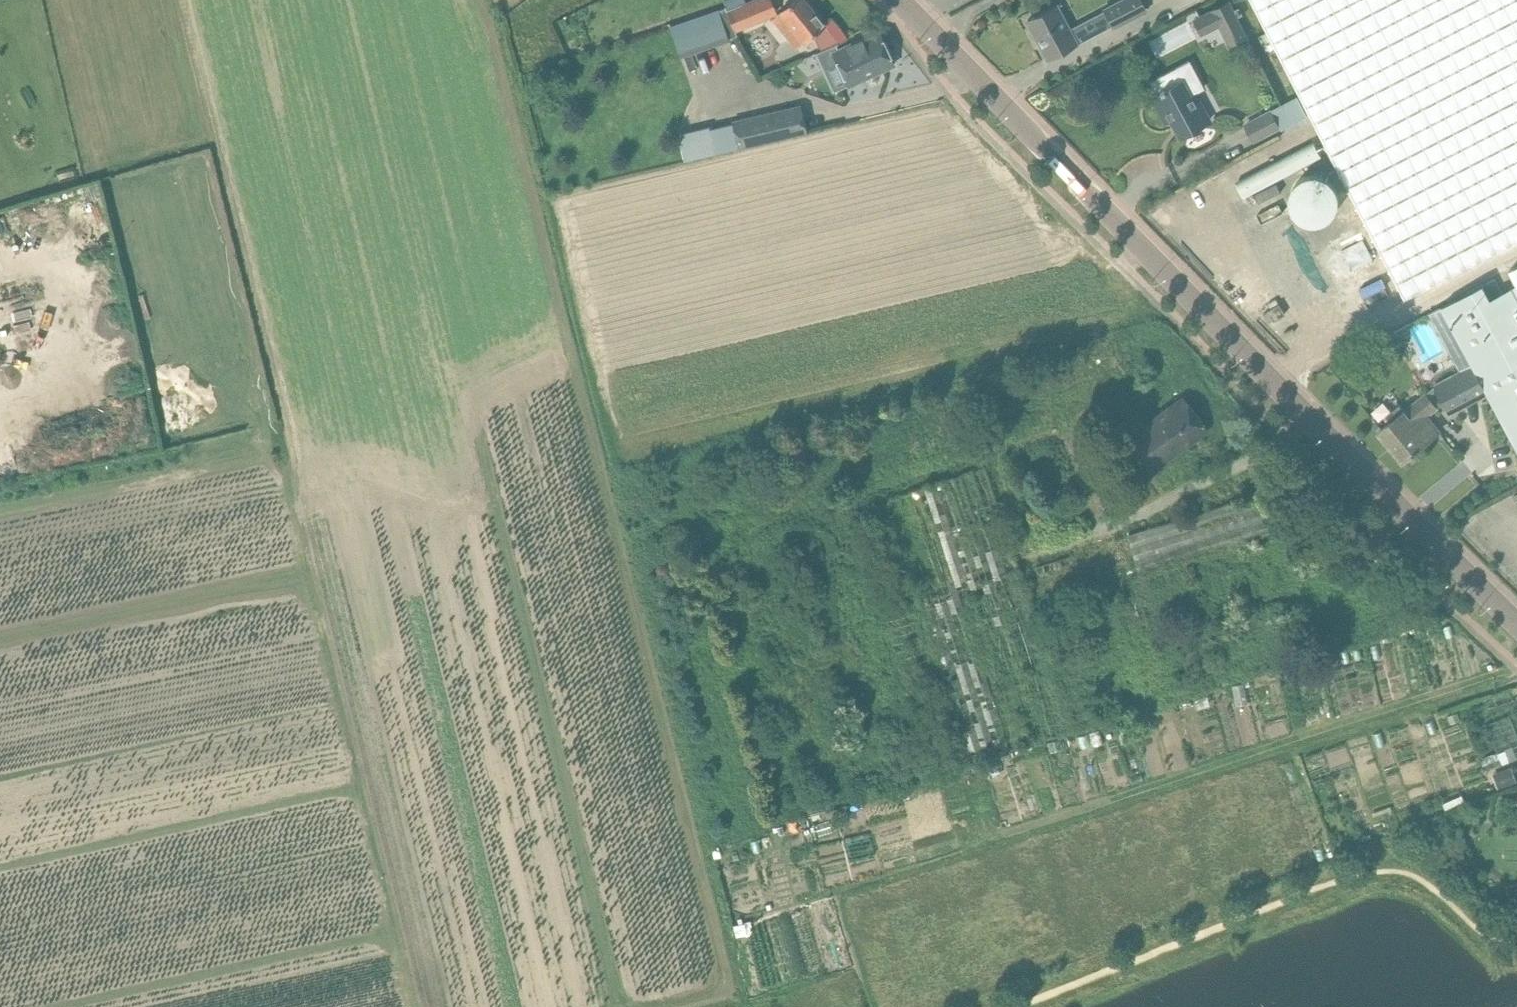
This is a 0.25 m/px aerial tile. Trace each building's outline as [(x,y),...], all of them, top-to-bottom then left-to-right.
[(776,12),(771,0),(753,0),(727,11),(735,30),(776,12)] [(824,25),(825,24),(805,0),(794,0),(773,17),(796,47),(814,33),(825,46),(835,38),(824,25)] [(1146,10),(1141,0),(1119,0),(1103,8),(1113,28),(1146,10)] [(1406,297),(1424,288),(1516,240),(1516,0),(1253,0),(1406,297)] [(1228,2),(1209,12),(1226,46),(1246,35),(1228,2)] [(1048,58),(1078,42),(1058,4),(1028,20),(1048,58)] [(719,8),(669,25),(680,57),(682,56),(729,40),(719,10),(719,8)] [(878,30),(838,49),(836,44),(814,53),(833,92),(849,84),(849,85),(894,65),(878,30)] [(1150,81),(1157,94),(1152,96),(1161,113),(1166,110),(1180,136),(1210,120),(1195,93),(1204,88),(1190,61),(1150,81)] [(732,122),(738,147),(805,131),(799,106),(732,122)] [(1271,111),(1246,124),(1255,140),(1280,127),(1271,111)] [(1342,248),(1351,270),(1375,260),(1366,238),(1342,248)] [(1430,313),(1462,373),(1475,366),(1493,401),(1516,445),(1516,266),(1510,270),(1516,284),(1492,297),(1485,284),(1483,284),(1443,306),(1430,313)] [(1462,373),(1438,385),(1445,401),(1452,413),(1466,405),(1470,413),(1493,401),(1475,366),(1462,373)] [(1383,429),(1380,431),(1404,461),(1441,431),(1428,416),(1445,401),(1438,385),(1437,384),(1383,429)] [(1145,476),(1191,441),(1207,429),(1183,397),(1145,425),(1137,415),(1113,433),(1145,476)] [(924,482),(891,498),(930,583),(931,620),(963,690),(968,690),(969,748),(991,748),(990,737),(997,737),(997,719),(979,680),(978,654),(968,654),(967,602),(969,605),(967,530),(944,482),(924,482)] [(1275,529),(1264,492),(1126,534),(1138,571),(1275,529)]
